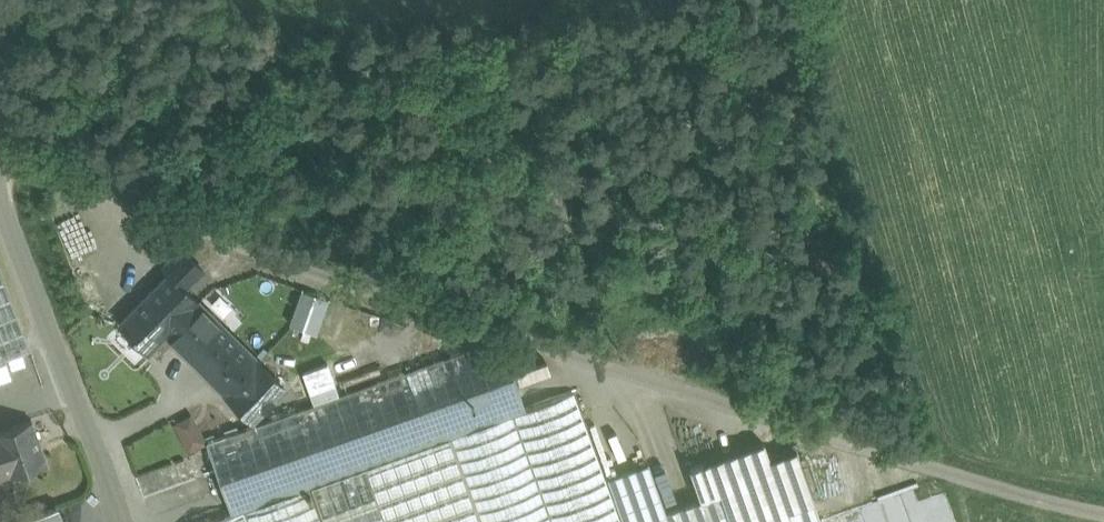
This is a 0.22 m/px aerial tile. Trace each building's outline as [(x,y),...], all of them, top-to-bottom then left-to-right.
[(31,350),(0,269),(0,362),(31,350)] [(170,274),(120,324),(148,352),(166,335),(198,302),(170,274)] [(330,299),(302,290),(290,325),(317,334),(330,299)] [(198,302),(166,335),(228,396),(253,420),(285,387),(199,302),(198,302)] [(470,349),(207,443),(232,516),(527,411),(509,362),(470,349)] [(214,521),(623,521),(607,480),(575,393),(527,411),(232,516),(214,521)] [(174,423),(189,452),(208,442),(193,413),(174,423)] [(0,432),(0,480),(10,476),(10,477),(47,465),(32,421),(0,432)] [(690,470),(701,501),(721,495),(731,521),(792,521),(788,511),(815,502),(797,451),(770,461),(764,444),(690,470)] [(607,480),(623,521),(669,521),(666,514),(649,465),(607,480)] [(666,514),(669,521),(731,521),(721,495),(701,501),(666,514)] [(0,512),(0,521),(18,521),(21,521),(15,506),(0,512)] [(57,507),(21,521),(18,521),(63,521),(57,507)]
